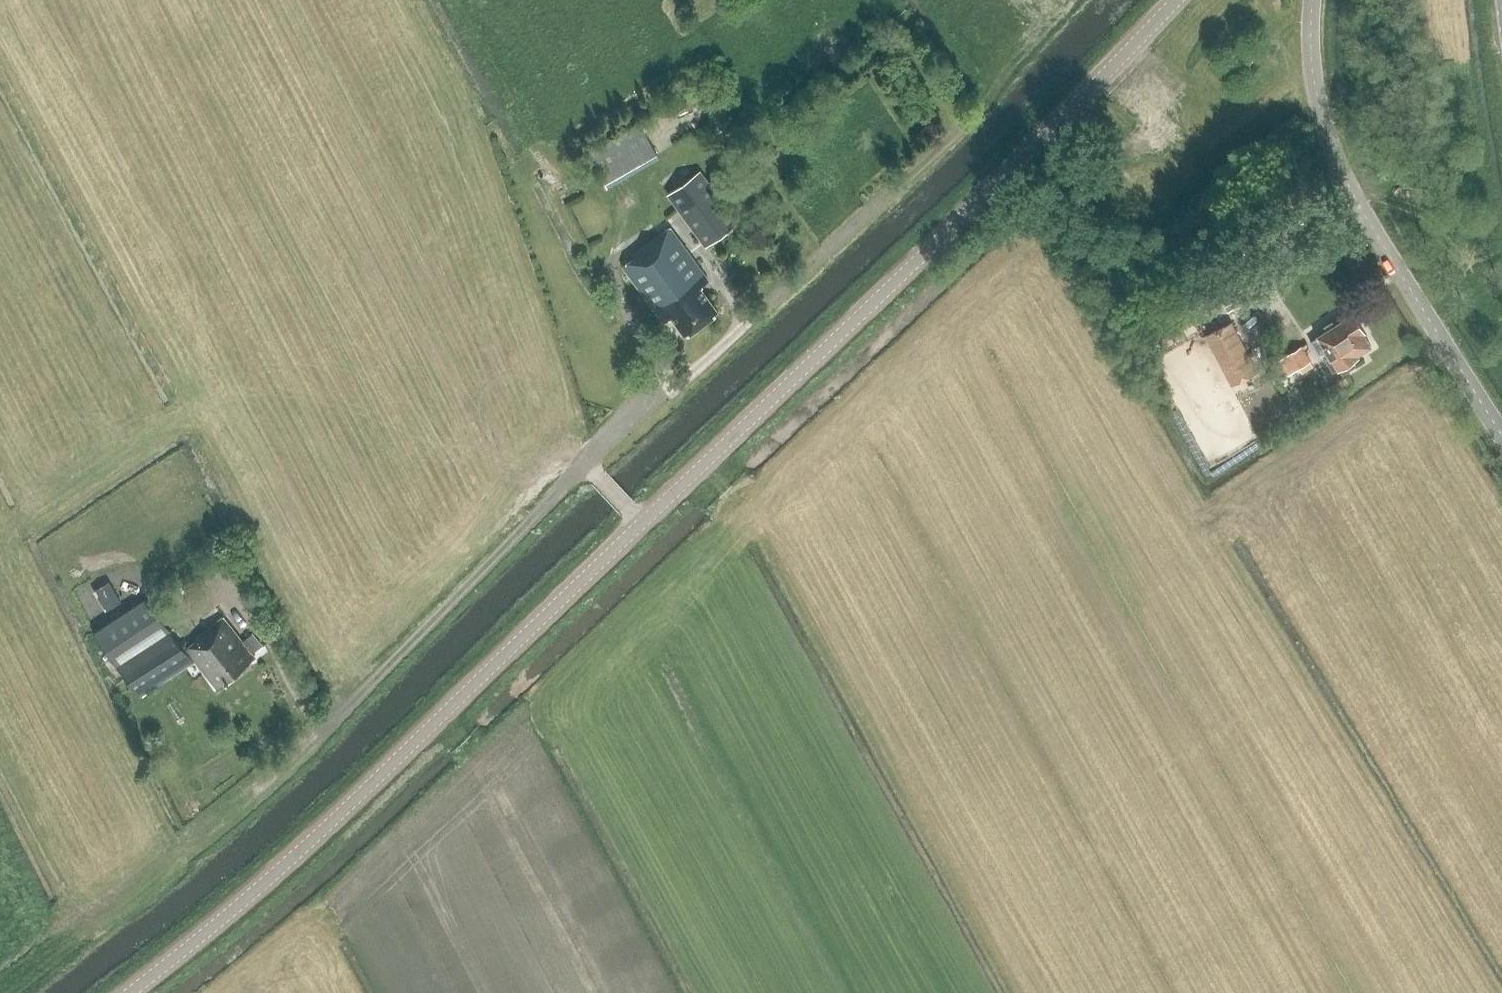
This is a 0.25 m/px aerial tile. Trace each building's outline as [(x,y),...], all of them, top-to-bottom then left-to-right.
[(587,152),(608,187),(660,157),(640,122),(587,152)] [(667,194),(706,247),(739,222),(700,170),(667,194)] [(1062,188),(1072,178),(1065,171),(1055,180),(1062,188)] [(710,282),(671,231),(667,226),(633,252),(636,257),(622,268),(652,308),(654,310),(665,324),(673,318),(685,335),(718,310),(701,288),(710,282)] [(1357,355),(1371,346),(1362,333),(1364,332),(1352,314),(1317,336),(1330,356),(1326,359),(1333,371),(1338,368),(1339,367),(1343,372),(1355,364),(1351,360),(1358,356),(1357,355)] [(1230,322),(1205,335),(1231,386),(1257,372),(1230,322)] [(1311,361),(1301,346),(1278,360),(1288,376),(1311,361)] [(109,584),(96,592),(106,609),(119,601),(109,584)] [(118,666),(172,633),(149,595),(95,629),(118,666)] [(173,633),(138,654),(119,667),(125,677),(117,682),(125,695),(133,690),(138,697),(195,660),(215,684),(254,657),(251,654),(259,645),(251,636),(242,642),(223,618),(199,639),(200,641),(186,651),(173,633)]
